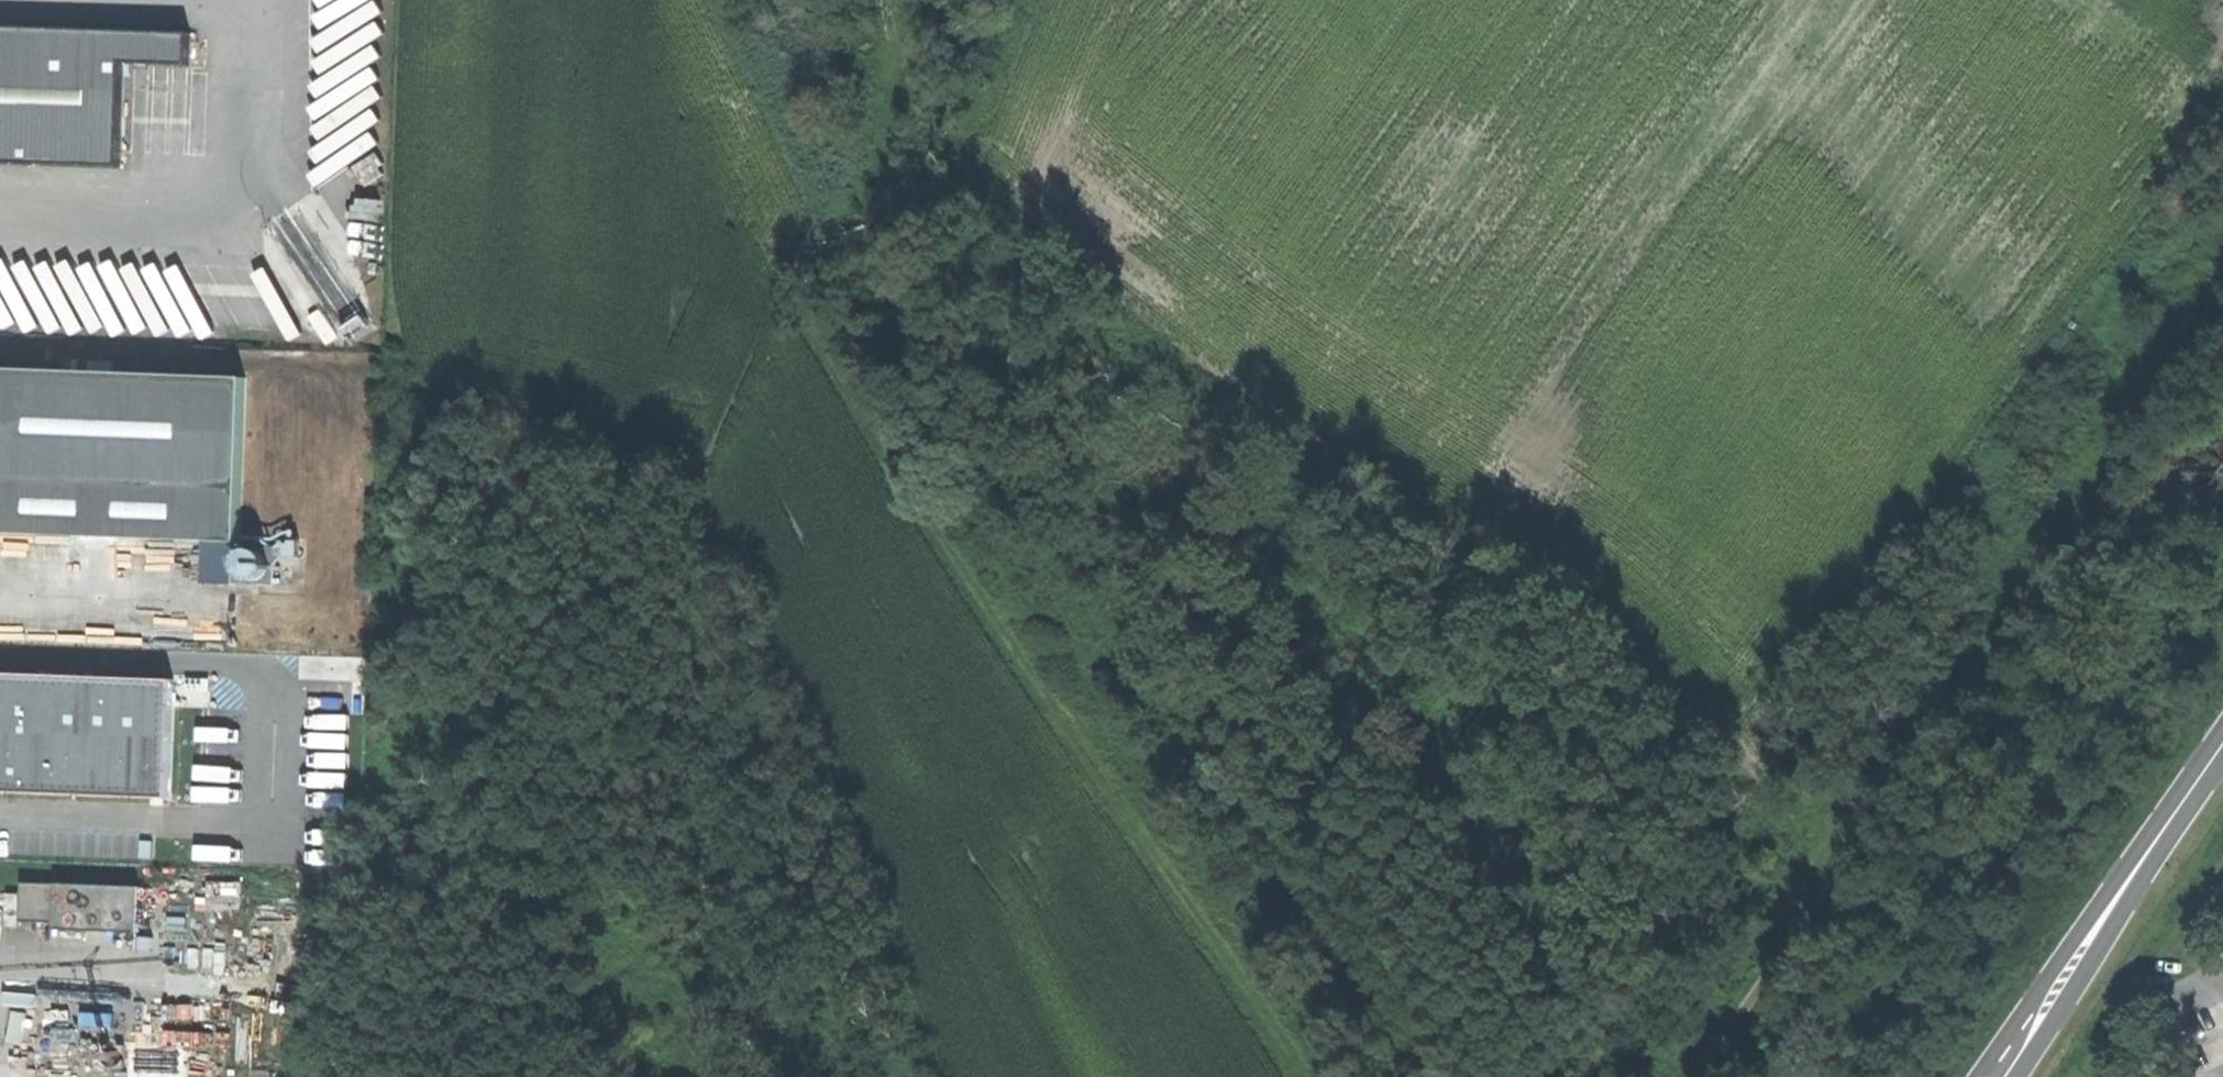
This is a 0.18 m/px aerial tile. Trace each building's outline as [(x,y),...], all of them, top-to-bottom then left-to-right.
[(191,33),(0,26),(0,163),(120,168),(124,63),(190,65),(191,33)] [(246,537),(250,372),(0,366),(0,531),(246,537)] [(275,545),(234,544),(233,583),(274,584),(275,545)] [(0,673),(0,792),(163,798),(171,798),(175,679),(142,678),(0,673)] [(26,881),(25,920),(60,921),(61,882),(26,881)] [(60,921),(60,928),(143,931),(145,885),(61,882),(60,921)]
